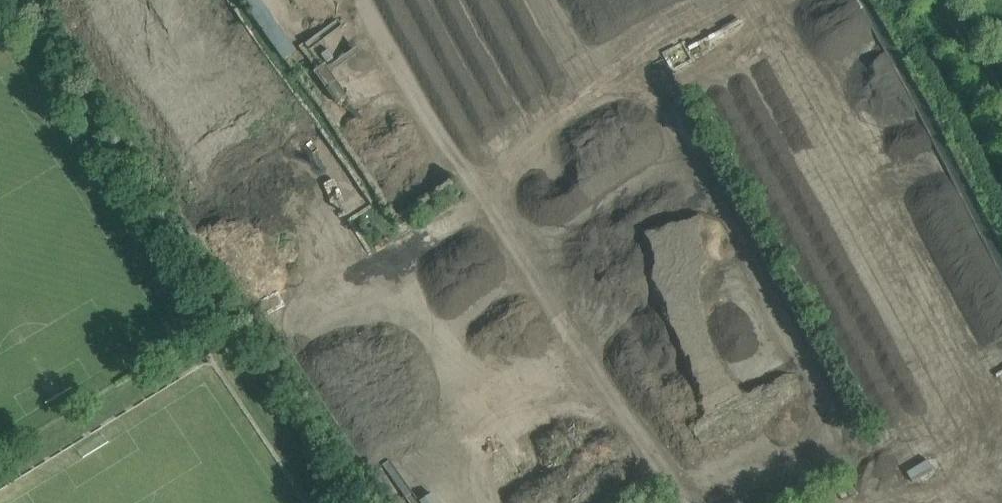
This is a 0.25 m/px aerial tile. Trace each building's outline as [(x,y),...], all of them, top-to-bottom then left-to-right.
[(279,60),(307,40),(279,0),(237,0),(279,60)]
